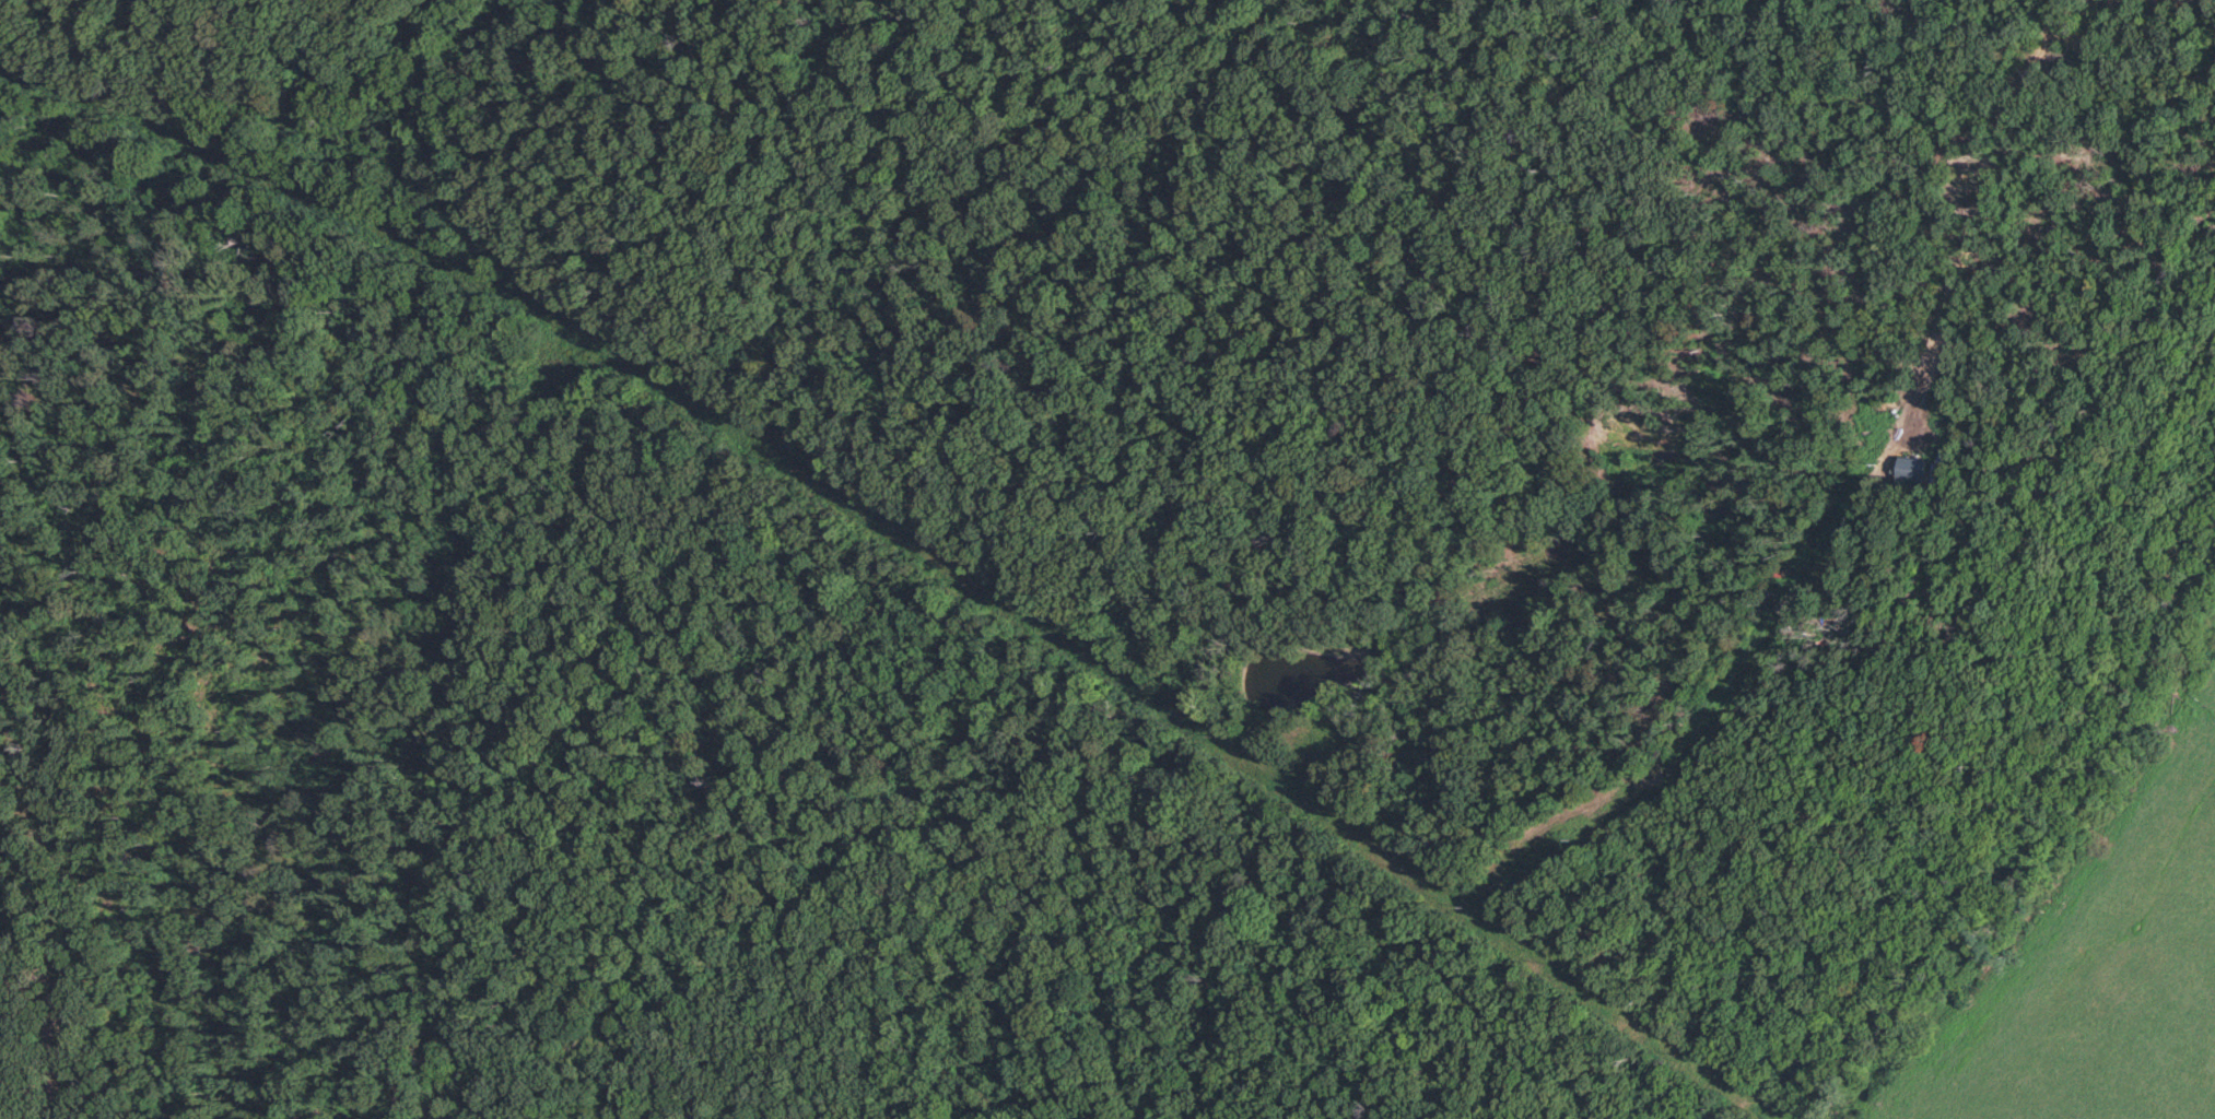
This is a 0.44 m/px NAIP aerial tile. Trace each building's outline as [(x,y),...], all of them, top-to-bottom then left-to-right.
[(1926,459),(1899,459),(1898,480),(1926,481),(1926,459)]
